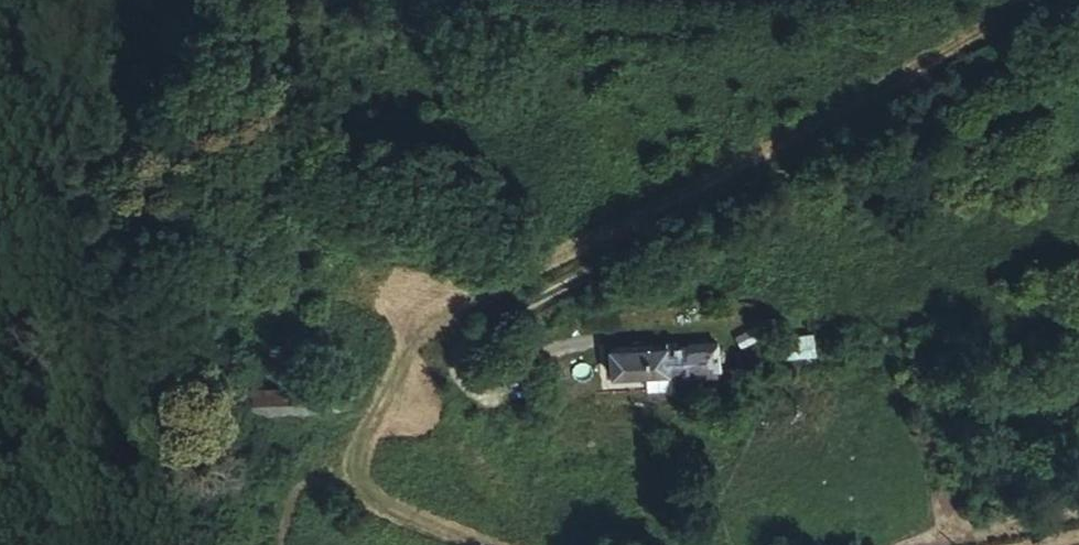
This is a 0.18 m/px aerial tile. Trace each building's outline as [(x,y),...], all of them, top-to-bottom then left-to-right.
[(350,333),(253,328),(252,360),(350,363),(350,333)] [(815,357),(815,335),(773,335),(774,358),(815,357)] [(609,373),(648,374),(648,388),(673,388),(673,371),(722,371),(722,341),(610,338),(609,373)] [(347,382),(256,381),(256,410),(347,410),(347,382)]
